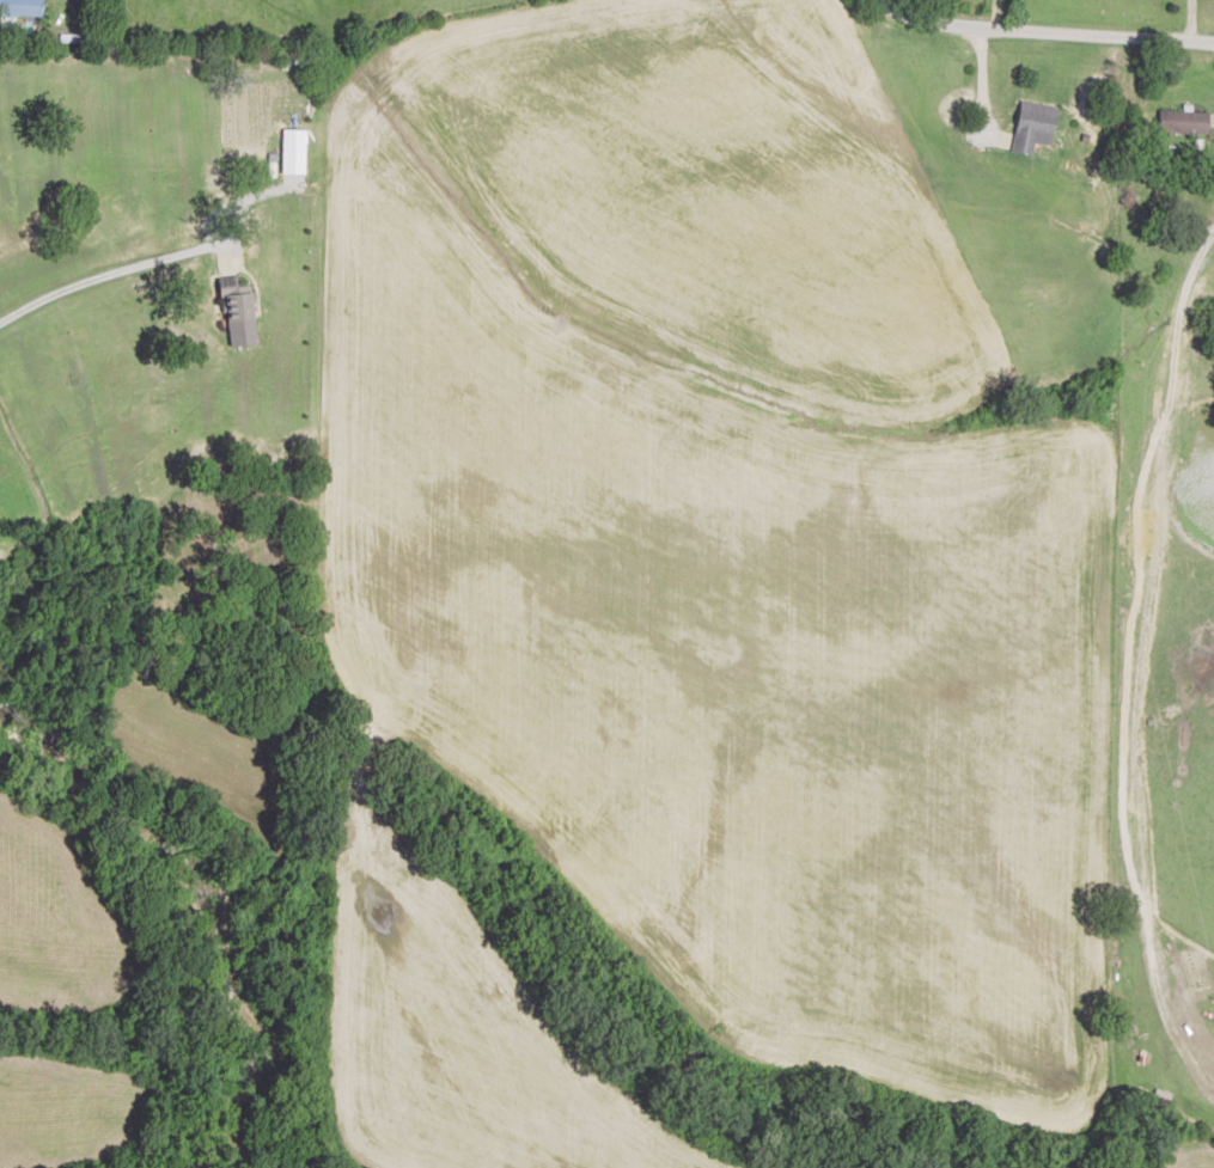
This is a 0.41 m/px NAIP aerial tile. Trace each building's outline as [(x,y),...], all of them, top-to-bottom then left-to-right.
[(44,0),(9,0),(9,16),(44,16),(44,0)] [(1035,154),(1036,143),(1056,145),(1061,106),(1021,101),(1015,151),(1035,154)] [(1213,112),(1162,111),(1161,133),(1213,134),(1213,112)] [(259,320),(257,292),(242,293),(241,270),(222,271),(223,299),(233,299),(235,322),(259,320)]
